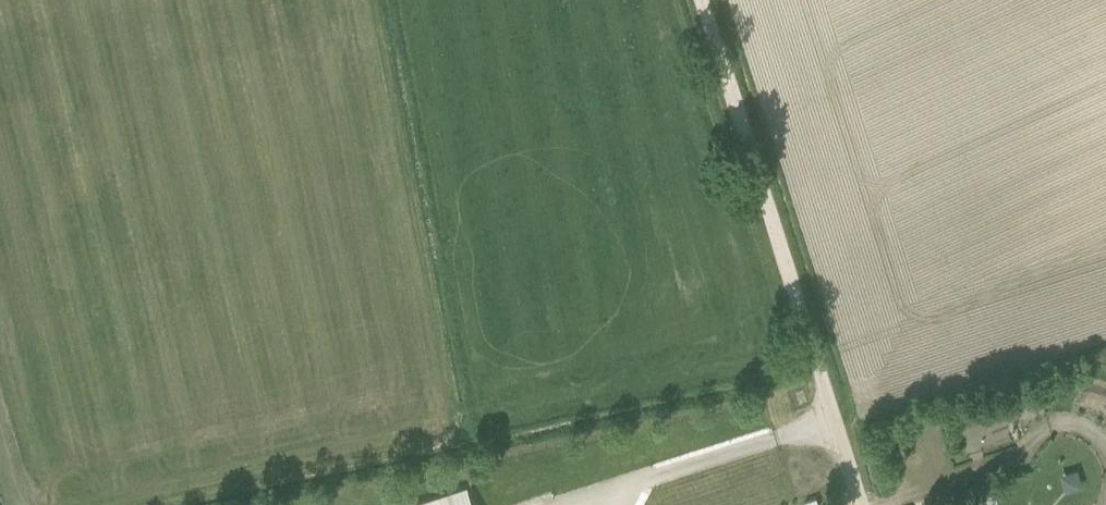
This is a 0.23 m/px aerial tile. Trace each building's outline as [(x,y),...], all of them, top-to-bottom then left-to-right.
[(1064,471),(1066,486),(1082,484),(1080,469),(1064,471)] [(466,487),(409,504),(472,504),(466,487)]
